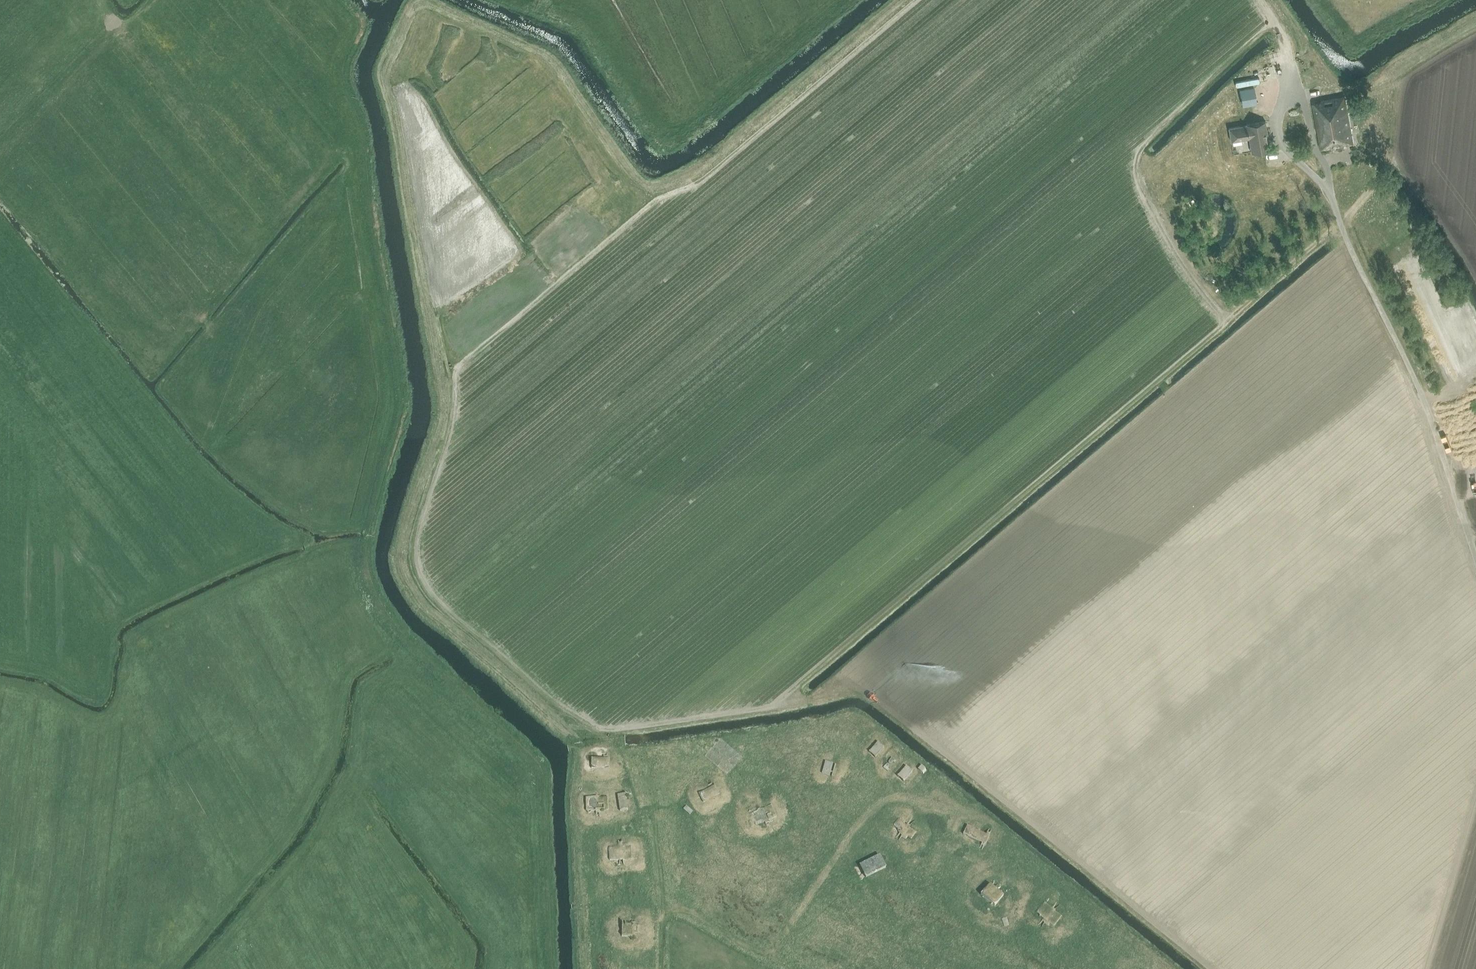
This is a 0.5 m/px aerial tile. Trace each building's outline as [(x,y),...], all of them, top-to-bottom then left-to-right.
[(1254,86),(1240,89),(1243,106),(1257,103),(1254,86)] [(1353,143),(1352,140),(1344,97),(1321,101),(1321,102),(1313,104),(1322,149),(1353,143)] [(1254,153),(1260,151),(1263,166),(1275,164),(1272,149),(1270,150),(1265,121),(1246,125),(1246,126),(1229,129),(1231,140),(1251,137),(1254,153)] [(873,754),(879,759),(888,749),(882,744),(873,754)] [(837,765),(828,763),(825,775),(834,777),(835,773),(836,774),(835,778),(836,778),(839,766),(836,773),(835,773),(837,765)] [(921,771),(926,775),(929,771),(924,767),(921,771)] [(901,778),(907,783),(916,773),(910,768),(901,778)] [(724,794),(719,785),(718,786),(717,783),(716,783),(717,785),(714,786),(714,784),(713,785),(714,788),(703,794),(705,797),(704,797),(704,798),(705,797),(708,803),(724,794)] [(610,799),(603,799),(604,794),(602,799),(600,799),(599,794),(600,799),(592,799),(591,800),(591,811),(592,812),(593,812),(593,813),(594,814),(595,814),(596,813),(597,812),(600,812),(600,814),(600,818),(601,818),(601,814),(602,814),(603,818),(604,818),(603,814),(608,814),(608,812),(610,812),(610,799)] [(630,795),(622,796),(623,811),(631,811),(630,800),(632,800),(633,800),(633,799),(634,799),(635,799),(635,798),(630,799),(630,796),(634,796),(634,795),(633,795),(632,795),(630,795)] [(772,806),(766,809),(765,805),(764,805),(765,810),(763,811),(760,807),(762,811),(756,814),(755,815),(760,825),(761,826),(762,826),(763,827),(764,826),(765,826),(765,825),(765,824),(768,822),(770,825),(771,828),(770,825),(771,824),(773,827),(774,827),(772,824),(776,822),(775,819),(778,818),(772,806)] [(696,812),(689,807),(685,811),(692,816),(696,812)] [(921,835),(918,832),(918,831),(918,830),(917,831),(914,828),(917,825),(917,824),(914,827),(912,825),(914,822),(911,825),(910,825),(903,819),(902,820),(897,825),(898,826),(901,829),(900,829),(900,830),(900,831),(901,832),(902,833),(903,833),(903,832),(904,832),(904,833),(900,838),(900,839),(903,835),(906,837),(903,841),(906,838),(910,841),(912,838),(916,841),(921,835)] [(988,846),(992,839),(991,839),(995,832),(994,832),(992,837),(990,836),(993,831),(992,831),(989,837),(983,834),(983,833),(982,833),(971,827),(967,836),(984,845),(982,850),(984,847),(986,848),(984,851),(985,851),(988,846)] [(635,848),(627,848),(626,840),(625,840),(626,844),(624,844),(622,840),(624,848),(614,848),(614,849),(614,860),(615,861),(615,862),(616,863),(617,863),(618,863),(619,862),(619,861),(620,861),(620,862),(621,862),(621,861),(624,861),(624,864),(625,864),(625,861),(627,861),(627,864),(628,864),(627,861),(635,861),(635,848)] [(884,858),(864,868),(869,879),(889,869),(884,858)] [(988,900),(989,901),(990,900),(998,905),(997,906),(998,907),(999,906),(1001,908),(1009,896),(1007,895),(1008,894),(1007,893),(1006,894),(1004,892),(1006,889),(1005,890),(1003,889),(1004,887),(1003,887),(1001,890),(998,888),(999,888),(998,887),(998,888),(995,886),(987,897),(989,899),(988,900)] [(1066,916),(1059,910),(1062,905),(1062,904),(1058,909),(1056,908),(1059,903),(1059,902),(1056,908),(1050,903),(1049,904),(1042,912),(1042,914),(1042,915),(1042,916),(1043,917),(1044,917),(1045,917),(1046,916),(1049,919),(1047,921),(1042,925),(1043,925),(1047,921),(1049,922),(1045,927),(1046,928),(1049,922),(1053,925),(1054,923),(1059,926),(1066,916)] [(637,923),(627,923),(627,938),(637,938),(636,941),(637,941),(637,939),(639,939),(639,941),(640,941),(640,938),(640,932),(645,932),(645,925),(641,925),(641,923),(640,923),(640,918),(639,918),(639,922),(638,922),(638,918),(637,918),(637,923)]
